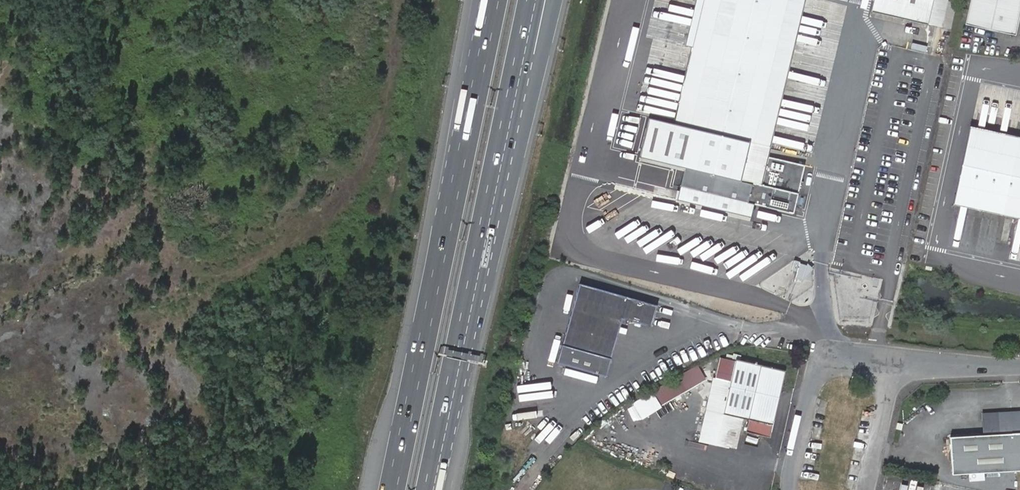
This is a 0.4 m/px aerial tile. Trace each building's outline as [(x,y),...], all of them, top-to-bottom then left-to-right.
[(793,211),(803,167),(765,157),(802,0),(696,0),(686,41),(694,43),(675,126),(649,119),(641,155),(686,166),(679,198),(750,215),(753,202),(793,211)] [(935,0),(875,0),(873,12),(929,25),(935,0)] [(965,25),(1017,36),(1019,20),(1019,0),(971,0),(965,25)] [(1019,217),(1019,140),(965,128),(949,202),(1019,217)] [(800,262),(794,260),(791,270),(797,272),(795,278),(802,280),(807,265),(799,263),(800,262)] [(584,284),(560,362),(609,377),(626,319),(654,327),(660,306),(584,284)] [(702,374),(698,366),(691,370),(696,378),(702,374)] [(722,420),(772,432),(784,377),(735,366),(722,420)] [(691,370),(639,400),(644,408),(696,378),(691,370)] [(633,404),(637,411),(644,408),(639,400),(633,404)] [(1015,468),(1013,415),(985,416),(986,436),(951,437),(952,471),(1015,468)]
